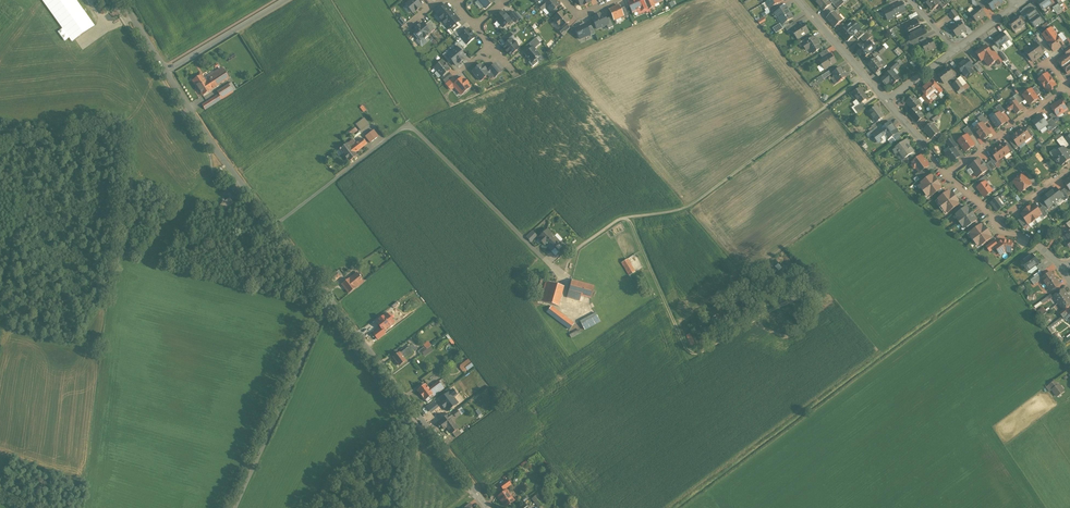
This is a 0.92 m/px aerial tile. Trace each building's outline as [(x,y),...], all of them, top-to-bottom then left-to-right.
[(416,0),(411,0),(410,1),(406,5),(412,13),(415,10),(415,11),(418,8),(421,6),(416,0)] [(479,1),(484,6),(486,9),(493,2),(492,0),(478,0),(479,1)] [(539,7),(542,10),(545,8),(550,13),(550,12),(555,8),(559,5),(555,0),(547,0),(544,2),(539,7)] [(631,0),(632,1),(629,3),(633,12),(638,10),(638,11),(638,10),(641,9),(643,8),(640,2),(639,0),(632,0),(631,0)] [(644,0),(640,2),(643,8),(641,9),(642,11),(648,9),(645,1),(644,0)] [(645,1),(648,9),(649,10),(654,8),(652,4),(651,4),(650,0),(648,0),(645,1)] [(766,2),(769,8),(770,8),(776,5),(781,2),(780,0),(770,0),(766,2)] [(827,0),(814,0),(823,11),(831,4),(827,0)] [(835,5),(838,9),(844,3),(842,0),(841,0),(839,1),(835,5)] [(925,1),(932,10),(939,4),(940,3),(939,1),(938,2),(936,0),(926,0),(925,1)] [(940,3),(939,4),(943,8),(949,3),(946,0),(944,0),(940,3)] [(986,2),(988,5),(992,10),(1003,2),(1002,0),(988,0),(986,2)] [(1037,2),(1043,10),(1052,3),(1050,0),(1040,0),(1037,2)] [(103,1),(98,5),(105,15),(110,11),(103,1)] [(480,9),(484,6),(479,1),(475,3),(480,9)] [(901,2),(891,7),(891,8),(895,16),(906,11),(901,2)] [(1033,4),(1023,11),(1025,13),(1025,14),(1030,20),(1029,21),(1035,28),(1043,22),(1038,15),(1036,17),(1035,16),(1037,14),(1034,9),(1035,8),(1033,4)] [(446,5),(436,13),(439,16),(439,17),(441,20),(442,20),(451,12),(449,9),(446,5)] [(618,6),(609,10),(614,20),(622,16),(623,16),(620,9),(618,6)] [(787,6),(776,13),(783,24),(794,17),(787,6)] [(979,6),(970,14),(977,22),(986,14),(979,6)] [(624,7),(620,9),(623,16),(622,16),(623,19),(628,16),(624,7)] [(891,8),(884,12),(888,20),(896,17),(895,16),(891,8)] [(958,17),(954,10),(949,14),(953,20),(958,17)] [(451,12),(442,20),(442,21),(445,24),(445,23),(450,29),(458,22),(459,21),(455,15),(454,16),(451,12)] [(503,12),(495,19),(503,28),(509,23),(511,21),(509,19),(503,12)] [(509,17),(510,18),(514,23),(520,18),(515,13),(514,12),(509,17)] [(515,13),(520,18),(521,20),(523,18),(518,12),(515,13)] [(564,15),(561,12),(553,19),(560,28),(561,28),(566,24),(569,21),(567,18),(564,14),(564,15)] [(837,16),(834,12),(827,18),(835,27),(843,20),(838,15),(837,16)] [(599,14),(595,16),(595,18),(592,19),(596,29),(606,25),(607,24),(605,19),(603,14),(600,16),(599,14)] [(1022,16),(1022,15),(1019,17),(1023,23),(1023,24),(1024,25),(1027,23),(1022,16)] [(1017,16),(1008,23),(1014,30),(1023,24),(1023,23),(1019,17),(1017,16)] [(437,28),(430,20),(424,26),(430,32),(430,33),(437,28)] [(795,21),(785,27),(787,30),(790,28),(792,31),(799,27),(795,21)] [(854,21),(847,27),(840,33),(847,41),(854,35),(855,35),(854,35),(860,30),(859,28),(854,21)] [(916,21),(906,26),(910,34),(921,29),(920,28),(916,21)] [(447,31),(450,35),(454,33),(455,32),(453,29),(455,28),(457,30),(461,26),(458,22),(450,29),(447,31)] [(961,22),(951,29),(957,37),(966,30),(961,22)] [(424,26),(422,23),(419,26),(419,27),(417,29),(417,28),(416,29),(413,31),(414,33),(414,34),(418,39),(419,39),(420,40),(423,38),(427,35),(430,32),(424,26)] [(566,24),(561,28),(560,28),(558,30),(563,36),(570,29),(566,24)] [(584,24),(579,26),(580,27),(575,29),(579,39),(590,35),(587,28),(585,24),(584,25),(584,24)] [(780,24),(773,28),(776,33),(783,29),(780,24)] [(799,27),(792,31),(797,40),(809,32),(805,25),(802,27),(800,26),(799,27)] [(460,34),(459,35),(460,36),(466,31),(461,26),(457,30),(460,34)] [(591,26),(587,28),(590,35),(590,36),(595,34),(591,26)] [(921,29),(910,34),(907,35),(910,40),(917,37),(926,33),(923,27),(920,28),(921,29)] [(1048,42),(1057,36),(1051,28),(1043,34),(1048,42)] [(475,37),(468,29),(466,31),(460,36),(463,40),(467,44),(475,37)] [(860,30),(854,35),(855,35),(854,35),(858,40),(864,34),(860,30)] [(867,31),(864,34),(858,40),(860,38),(864,42),(865,42),(872,37),(867,31)] [(1003,32),(993,40),(1000,50),(1004,48),(1002,46),(1009,40),(1003,32)] [(1062,32),(1057,36),(1062,43),(1067,39),(1062,32)] [(510,33),(502,39),(506,44),(511,39),(512,41),(515,39),(511,34),(510,33)] [(1048,42),(1047,43),(1054,51),(1060,47),(1063,44),(1062,43),(1057,36),(1048,42)] [(513,41),(514,42),(517,45),(516,45),(518,47),(522,43),(517,37),(513,41)] [(809,41),(803,45),(803,46),(807,51),(810,49),(812,52),(816,50),(817,51),(821,48),(817,42),(818,41),(815,37),(809,41)] [(419,39),(418,39),(416,41),(421,47),(427,42),(425,39),(423,38),(420,40),(419,39)] [(540,44),(536,38),(529,44),(532,48),(533,47),(535,49),(540,44)] [(807,38),(798,44),(801,48),(803,46),(803,45),(809,41),(807,38)] [(512,41),(511,39),(506,44),(503,47),(505,50),(507,53),(508,53),(510,56),(519,48),(518,47),(516,45),(517,45),(514,42),(513,41),(512,41)] [(1062,43),(1063,44),(1060,47),(1063,51),(1069,46),(1069,44),(1067,39),(1062,43)] [(462,48),(467,44),(463,40),(458,43),(462,48)] [(932,40),(922,45),(926,53),(936,48),(932,40)] [(1009,40),(1002,46),(1004,48),(1005,50),(1012,44),(1009,40)] [(869,42),(864,46),(862,43),(855,50),(863,59),(870,53),(875,48),(869,42)] [(1045,50),(1039,42),(1036,44),(1042,52),(1045,50)] [(458,43),(457,43),(454,45),(457,47),(461,52),(464,50),(462,48),(458,43)] [(1036,44),(1036,43),(1030,47),(1038,58),(1043,54),(1042,52),(1036,44)] [(991,52),(986,45),(976,53),(982,61),(984,59),(989,66),(990,65),(992,65),(995,63),(995,62),(996,61),(997,60),(991,52)] [(461,52),(457,47),(452,51),(461,62),(462,61),(462,60),(466,57),(461,52)] [(535,49),(533,47),(532,48),(530,49),(527,51),(524,54),(530,61),(532,63),(536,60),(541,56),(535,49)] [(1038,58),(1030,47),(1025,51),(1025,52),(1031,60),(1032,62),(1038,58)] [(827,49),(819,54),(823,59),(830,54),(827,49)] [(461,62),(452,51),(447,55),(447,56),(451,60),(456,66),(458,64),(459,63),(460,63),(461,62)] [(1003,62),(996,52),(991,52),(997,60),(996,61),(999,64),(1003,62)] [(1007,59),(1001,52),(998,54),(1003,61),(1007,59)] [(1031,60),(1025,52),(1023,54),(1028,62),(1031,60)] [(447,55),(445,53),(442,55),(449,63),(451,60),(447,56),(447,55)] [(1058,61),(1063,69),(1069,64),(1069,56),(1069,55),(1068,53),(1066,55),(1058,61)] [(823,59),(820,61),(825,70),(836,62),(830,54),(823,59)] [(879,63),(875,58),(868,64),(872,70),(875,74),(886,65),(882,60),(879,63)] [(967,59),(958,66),(963,74),(966,72),(973,67),(967,59)] [(444,64),(442,61),(434,68),(442,76),(447,72),(449,70),(447,68),(447,67),(444,64)] [(895,62),(888,69),(890,71),(892,70),(892,71),(898,66),(895,62)] [(481,64),(472,71),(475,74),(474,74),(477,78),(477,77),(480,81),(489,74),(490,72),(488,70),(487,72),(485,70),(486,70),(483,66),(483,67),(481,64)] [(495,64),(488,70),(490,72),(494,77),(501,72),(495,64)] [(221,68),(207,77),(209,80),(206,82),(202,75),(193,81),(202,95),(228,79),(221,68)] [(841,68),(833,73),(839,82),(847,77),(841,68)] [(957,79),(948,68),(938,75),(944,84),(950,80),(953,84),(958,81),(957,79)] [(1019,69),(1015,72),(1020,78),(1024,75),(1019,69)] [(890,71),(881,80),(886,86),(889,83),(892,86),(899,79),(892,71),(892,70),(890,71)] [(830,71),(822,76),(824,80),(832,74),(830,71)] [(447,72),(442,76),(444,77),(442,79),(445,82),(452,77),(447,72)] [(1047,73),(1039,80),(1047,91),(1048,91),(1049,92),(1053,89),(1052,88),(1056,85),(1047,73)] [(966,83),(961,77),(957,79),(958,81),(962,86),(966,83)] [(451,90),(454,87),(453,85),(457,82),(453,78),(445,84),(451,90)] [(464,81),(462,78),(457,82),(453,85),(454,87),(455,88),(461,95),(470,87),(467,84),(468,84),(465,80),(464,81)] [(932,80),(926,85),(921,90),(925,95),(922,98),(927,105),(942,92),(932,80)] [(962,86),(958,81),(953,84),(958,91),(963,88),(962,86)] [(1041,94),(1035,86),(1031,89),(1037,96),(1041,94)] [(230,87),(219,94),(222,99),(233,92),(230,87)] [(458,98),(461,95),(455,88),(452,90),(458,98)] [(868,99),(860,88),(853,94),(861,104),(863,103),(868,99)] [(1031,89),(1027,92),(1025,92),(1024,93),(1023,95),(1030,104),(1038,98),(1037,96),(1031,89)] [(219,94),(213,98),(216,103),(222,99),(219,94)] [(1022,102),(1017,94),(1013,97),(1016,100),(1019,105),(1022,102)] [(910,99),(906,102),(907,103),(907,102),(910,105),(909,105),(913,110),(913,111),(916,108),(920,104),(913,96),(910,99)] [(213,98),(202,105),(205,110),(216,103),(213,98)] [(1019,105),(1016,100),(1010,105),(1006,108),(1009,112),(1013,109),(1017,114),(1023,110),(1019,105)] [(1060,101),(1054,105),(1053,105),(1050,107),(1054,112),(1057,116),(1062,113),(1063,113),(1066,111),(1066,110),(1067,109),(1060,101)] [(861,104),(856,107),(860,112),(867,107),(863,103),(861,104)] [(1000,104),(995,108),(999,113),(1000,114),(1005,111),(1000,104)] [(884,117),(877,106),(868,112),(873,118),(875,117),(878,121),(879,121),(884,117)] [(924,116),(916,108),(913,111),(913,110),(909,114),(916,123),(924,116)] [(932,111),(925,117),(928,120),(935,114),(932,111)] [(1057,116),(1054,112),(1049,115),(1052,118),(1055,123),(1060,119),(1057,116)] [(1000,114),(999,113),(991,119),(997,128),(1006,122),(1000,114)] [(983,114),(978,118),(981,123),(982,123),(984,125),(988,121),(983,114)] [(1046,123),(1040,115),(1039,116),(1039,117),(1037,118),(1036,118),(1032,121),(1034,124),(1034,126),(1035,128),(1037,128),(1039,131),(1045,126),(1047,124),(1046,123)] [(364,118),(356,125),(361,131),(369,124),(364,118)] [(1055,123),(1052,118),(1046,123),(1047,124),(1045,126),(1048,130),(1050,129),(1052,131),(1057,126),(1055,123)] [(878,121),(871,126),(873,129),(877,126),(881,124),(879,121),(878,121)] [(897,133),(890,122),(880,130),(882,128),(886,134),(889,138),(887,140),(891,137),(897,133)] [(931,123),(924,130),(932,139),(939,132),(931,123)] [(981,123),(974,129),(977,133),(982,140),(990,134),(984,125),(982,123),(981,123)] [(873,129),(870,132),(873,135),(880,130),(877,126),(873,129)] [(973,135),(967,127),(963,130),(966,135),(967,135),(969,138),(973,135)] [(880,130),(873,135),(876,141),(886,134),(882,128),(880,130)] [(1025,130),(1023,128),(1019,131),(1019,130),(1017,132),(1024,142),(1030,137),(1025,130)] [(1034,135),(1028,128),(1025,130),(1030,137),(1031,138),(1034,135)] [(373,130),(365,136),(370,143),(378,137),(373,130)] [(1024,142),(1017,132),(1015,133),(1015,134),(1011,137),(1013,139),(1018,146),(1024,142)] [(897,133),(891,137),(895,142),(901,137),(897,133)] [(969,138),(967,135),(966,135),(963,138),(962,141),(959,143),(966,152),(974,145),(969,138)] [(1064,139),(1062,136),(1057,141),(1062,148),(1064,147),(1065,149),(1069,145),(1064,139)] [(362,138),(350,148),(347,144),(339,150),(348,162),(356,156),(354,153),(366,144),(362,138)] [(957,146),(951,138),(946,142),(952,150),(954,148),(957,146)] [(1018,146),(1013,139),(1010,142),(1015,149),(1019,147),(1018,146)] [(906,140),(892,150),(895,154),(898,152),(898,153),(899,152),(904,159),(909,155),(913,152),(908,145),(909,144),(906,140)] [(1005,146),(1003,143),(999,146),(998,145),(996,147),(1003,157),(1009,152),(1010,152),(1005,146)] [(1013,151),(1008,143),(1005,146),(1010,152),(1009,152),(1010,153),(1013,151)] [(1003,157),(996,147),(994,148),(995,149),(990,152),(992,155),(997,161),(998,161),(1003,157)] [(1053,155),(1056,158),(1055,159),(1055,160),(1057,163),(1058,163),(1059,162),(1061,165),(1069,159),(1069,156),(1065,149),(1064,147),(1062,148),(1053,155)] [(952,150),(946,154),(952,162),(960,156),(954,148),(952,150)] [(997,161),(992,155),(989,157),(992,160),(995,165),(998,162),(998,161),(997,161)] [(921,156),(912,163),(911,166),(914,169),(916,168),(919,172),(919,173),(924,170),(929,166),(921,156)] [(981,162),(979,160),(970,166),(978,177),(987,171),(987,170),(989,169),(985,165),(984,163),(981,163),(981,162)] [(992,160),(985,165),(989,169),(991,172),(997,167),(995,165),(992,160)] [(1027,169),(1022,162),(1016,166),(1022,173),(1027,169)] [(924,170),(919,173),(919,172),(916,175),(917,177),(919,180),(920,180),(927,175),(924,170)] [(1023,174),(1013,181),(1021,192),(1031,185),(1023,174)] [(933,178),(932,176),(921,183),(922,185),(920,187),(927,197),(930,195),(931,197),(941,189),(940,186),(934,178),(933,178)] [(985,176),(977,182),(980,186),(985,182),(986,183),(989,181),(985,176)] [(980,186),(978,188),(981,192),(980,192),(984,197),(992,191),(986,183),(985,182),(980,186)] [(1056,188),(1050,192),(1049,192),(1048,193),(1055,202),(1062,197),(1059,193),(1056,188)] [(1068,197),(1063,190),(1059,193),(1062,197),(1065,201),(1069,198),(1068,197)] [(999,191),(992,196),(995,200),(999,197),(1002,195),(999,191)] [(949,192),(938,200),(940,202),(938,203),(945,212),(946,211),(948,213),(959,205),(957,202),(958,201),(952,193),(950,194),(949,192)] [(1048,193),(1047,194),(1047,195),(1041,199),(1043,201),(1048,208),(1048,207),(1055,202),(1048,193)] [(1002,195),(999,197),(1005,204),(1008,202),(1002,195)] [(995,200),(991,203),(997,212),(1005,206),(1005,204),(999,197),(995,200)] [(229,198),(220,205),(224,210),(234,203),(229,198)] [(1048,208),(1043,201),(1040,204),(1042,207),(1045,211),(1049,209),(1048,207),(1048,208)] [(1034,204),(1029,208),(1029,207),(1027,209),(1035,220),(1038,217),(1041,214),(1038,210),(1034,204)] [(967,207),(956,215),(958,218),(957,219),(962,227),(964,226),(966,228),(976,220),(974,217),(975,217),(970,210),(969,210),(967,207)] [(1042,207),(1038,210),(1041,214),(1043,218),(1048,215),(1045,211),(1042,207)] [(1027,209),(1025,210),(1025,211),(1020,214),(1022,217),(1028,224),(1031,222),(1032,222),(1035,220),(1027,209)] [(1028,224),(1022,217),(1018,220),(1024,228),(1029,225),(1028,224)] [(984,226),(982,227),(981,225),(970,233),(972,235),(970,236),(977,246),(979,245),(980,246),(991,239),(989,237),(991,236),(984,226)] [(547,230),(538,239),(544,245),(545,244),(552,251),(554,248),(560,243),(559,243),(554,237),(547,230)] [(532,232),(527,236),(531,240),(536,236),(532,232)] [(994,240),(986,246),(990,252),(995,248),(994,246),(997,244),(994,240)] [(1012,242),(1002,240),(997,244),(994,246),(995,248),(997,250),(998,250),(1001,254),(1005,252),(1010,252),(1012,242)] [(568,249),(561,241),(559,243),(560,243),(554,248),(561,256),(568,249)] [(1031,255),(1025,259),(1021,263),(1027,271),(1038,263),(1032,255),(1031,255)] [(635,272),(627,259),(621,263),(629,276),(635,272)] [(1042,263),(1037,267),(1041,273),(1047,268),(1042,263)] [(336,272),(329,278),(333,283),(340,277),(336,272)] [(1044,277),(1041,279),(1042,279),(1050,291),(1059,284),(1051,272),(1044,277)] [(356,273),(349,279),(356,287),(363,282),(356,273)] [(1041,273),(1030,280),(1034,285),(1042,279),(1041,279),(1044,277),(1041,273)] [(792,294),(777,276),(772,280),(788,298),(792,294)] [(349,279),(342,284),(349,293),(356,287),(349,279)] [(564,286),(546,281),(540,301),(558,306),(564,286)] [(594,287),(572,281),(567,298),(579,301),(581,296),(590,299),(594,287)] [(1057,294),(1053,297),(1058,303),(1068,296),(1066,293),(1065,293),(1062,290),(1057,294)] [(1055,291),(1048,297),(1050,300),(1053,297),(1057,294),(1055,291)] [(1058,303),(1063,310),(1068,307),(1069,305),(1069,300),(1069,299),(1069,298),(1068,296),(1058,303)] [(573,323),(549,305),(545,311),(569,329),(573,323)] [(1068,307),(1063,310),(1060,312),(1062,315),(1068,311),(1069,309),(1068,307)] [(1061,316),(1064,319),(1068,315),(1069,314),(1069,313),(1068,311),(1062,315),(1061,316)] [(595,313),(580,322),(584,330),(600,321),(595,313)] [(383,317),(379,320),(380,320),(376,323),(381,328),(383,331),(394,323),(390,319),(392,318),(388,314),(387,314),(383,317)] [(734,315),(725,321),(729,328),(739,322),(734,315)] [(1061,317),(1048,327),(1053,334),(1058,331),(1054,327),(1064,319),(1061,317)] [(383,331),(381,328),(373,334),(378,340),(385,334),(383,331)] [(580,330),(569,335),(571,338),(581,333),(581,332),(580,330)] [(712,331),(706,335),(709,340),(715,337),(712,331)] [(693,332),(687,335),(693,349),(699,346),(693,332)] [(424,346),(417,351),(420,355),(427,349),(424,346)] [(409,347),(400,353),(403,357),(407,355),(412,351),(409,347)] [(399,352),(392,357),(399,366),(406,361),(403,357),(400,353),(399,352)] [(473,366),(468,360),(464,363),(465,365),(464,366),(467,370),(473,366)] [(1054,379),(1046,385),(1049,390),(1052,388),(1057,395),(1065,390),(1059,381),(1057,383),(1054,379)] [(442,380),(438,382),(443,388),(447,386),(442,380)] [(438,382),(432,386),(433,387),(429,390),(432,395),(433,396),(443,389),(443,388),(438,382)] [(425,385),(418,391),(425,400),(429,397),(432,395),(429,390),(425,385)] [(449,414),(441,420),(441,421),(438,423),(444,430),(446,428),(451,434),(452,433),(458,429),(451,420),(452,419),(449,414)] [(461,434),(458,429),(452,433),(456,438),(461,434)] [(507,480),(500,485),(503,490),(510,484),(507,480)] [(506,491),(498,497),(505,507),(514,501),(506,491)] [(532,498),(540,507),(546,502),(538,493),(532,498)]
